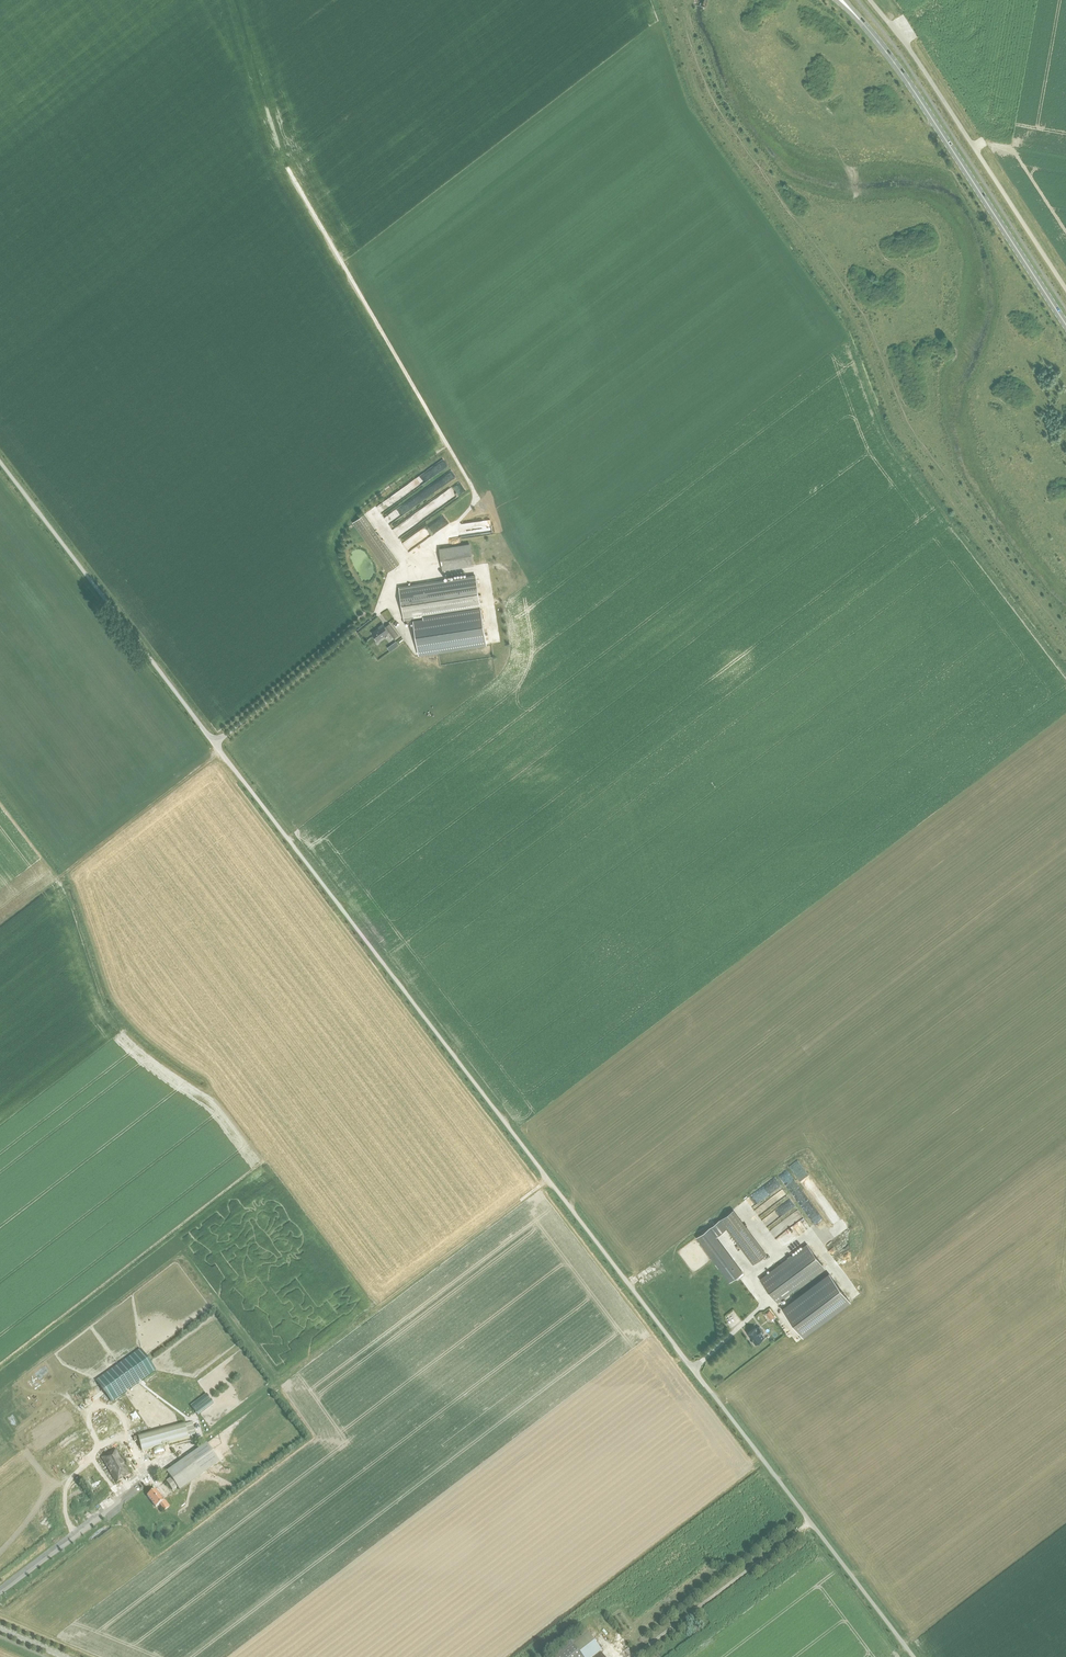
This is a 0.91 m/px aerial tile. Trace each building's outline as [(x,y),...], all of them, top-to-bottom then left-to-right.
[(410,481),(392,494),(395,498),(398,496),(399,498),(414,486),(410,481)] [(427,514),(461,492),(460,490),(457,492),(455,489),(448,493),(446,490),(422,506),(427,514)] [(419,492),(395,506),(400,513),(400,512),(401,513),(414,505),(413,503),(422,497),(419,492)] [(394,536),(403,550),(445,525),(438,513),(422,523),(421,520),(394,536)] [(364,514),(353,522),(359,531),(388,572),(399,564),(370,523),(364,514)] [(464,542),(433,547),(436,569),(467,564),(464,542)] [(478,595),(475,576),(399,588),(404,622),(424,619),(423,616),(480,607),(479,597),(478,595)] [(424,619),(413,621),(415,631),(418,655),(487,644),(480,607),(423,616),(424,619)] [(398,635),(389,623),(385,627),(383,624),(378,627),(379,628),(376,630),(372,633),(375,637),(376,637),(378,639),(389,631),(393,638),(398,635)] [(835,1220),(793,1157),(785,1162),(827,1225),(835,1220)] [(793,1187),(792,1184),(789,1186),(781,1171),(774,1175),(784,1192),(793,1187)] [(759,1194),(774,1184),(769,1177),(755,1186),(757,1188),(755,1189),(759,1194)] [(777,1190),(751,1205),(756,1212),(782,1197),(777,1190)] [(784,1200),(757,1218),(761,1225),(789,1206),(784,1200)] [(741,1218),(727,1228),(754,1264),(767,1254),(741,1218)] [(742,1272),(732,1259),(730,1260),(717,1243),(716,1244),(706,1251),(719,1268),(722,1273),(723,1274),(729,1282),(742,1272)] [(777,1302),(824,1268),(808,1245),(761,1279),(777,1302)] [(783,1309),(803,1337),(850,1303),(830,1275),(783,1309)] [(853,1290),(845,1296),(847,1299),(856,1293),(853,1290)] [(759,1326),(756,1328),(755,1327),(747,1333),(750,1337),(752,1340),(753,1340),(755,1344),(764,1338),(761,1334),(763,1332),(759,1326)] [(140,1349),(96,1381),(111,1402),(124,1393),(137,1384),(140,1382),(155,1370),(150,1363),(145,1356),(140,1349)] [(156,1386),(133,1401),(139,1410),(140,1410),(146,1418),(160,1409),(154,1399),(162,1394),(156,1386)] [(206,1394),(190,1406),(198,1415),(213,1403),(206,1394)] [(135,1415),(132,1404),(124,1406),(127,1417),(135,1415)] [(192,1422),(185,1424),(184,1423),(138,1435),(142,1451),(189,1439),(188,1436),(195,1434),(192,1422)] [(219,1462),(206,1444),(166,1472),(171,1478),(166,1481),(172,1491),(177,1487),(179,1490),(219,1462)] [(116,1483),(130,1475),(115,1449),(101,1458),(116,1483)] [(164,1508),(167,1506),(164,1501),(155,1490),(147,1496),(155,1507),(161,1503),(164,1508)] [(584,1628),(551,1653),(554,1656),(604,1656),(600,1652),(601,1651),(584,1628)]
